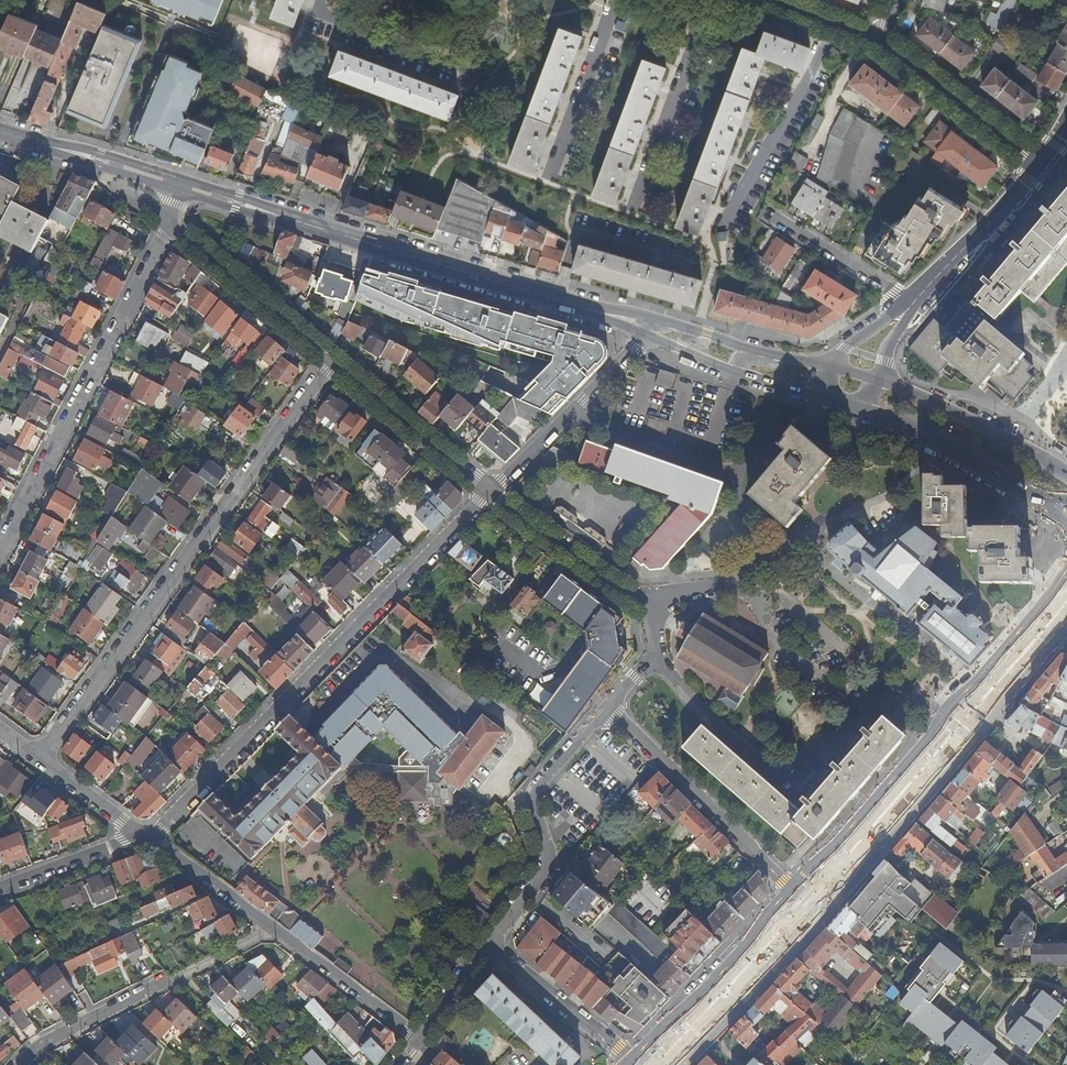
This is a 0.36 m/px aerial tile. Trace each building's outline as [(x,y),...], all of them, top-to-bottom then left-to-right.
[(48,72),(38,96),(51,100),(73,47),(76,48),(85,27),(86,28),(98,32),(107,12),(79,0),(62,40),(50,67),(48,72)] [(168,7),(186,13),(199,19),(201,14),(215,19),(223,0),(171,0),(168,7)] [(273,15),(295,24),(304,0),(279,0),(273,15)] [(909,1),(943,11),(947,0),(910,0),(909,1)] [(1003,2),(998,14),(992,11),(987,21),(1001,34),(1016,0),(996,0),(1003,2)] [(186,13),(168,7),(159,3),(157,7),(185,17),(186,13)] [(24,56),(36,29),(37,25),(10,13),(0,36),(0,46),(7,49),(6,52),(13,55),(14,52),(24,56)] [(213,24),(215,19),(201,14),(199,19),(213,24)] [(917,35),(940,52),(953,36),(954,35),(930,17),(917,35)] [(106,127),(143,39),(105,24),(69,112),(106,127)] [(1057,41),(1059,43),(1066,47),(1066,24),(1057,41)] [(85,27),(76,48),(78,49),(86,28),(85,27)] [(510,162),(532,170),(581,36),(560,28),(510,162)] [(36,29),(24,56),(33,59),(50,67),(62,40),(36,29)] [(691,230),(699,233),(766,55),(802,69),(810,47),(766,30),(758,52),(744,47),(677,225),(686,228),(684,231),(690,233),(691,230)] [(1001,34),(995,42),(991,47),(1000,53),(1010,39),(1001,34)] [(953,36),(940,52),(961,69),(974,53),(953,36)] [(1066,70),(1066,47),(1059,43),(1048,61),(1066,72),(1066,70)] [(331,75),(449,119),(458,94),(341,50),(331,75)] [(165,69),(171,55),(167,54),(162,68),(164,69),(165,69)] [(148,108),(143,121),(136,138),(149,143),(149,141),(172,151),(185,117),(184,110),(187,109),(192,98),(196,86),(202,71),(187,66),(188,62),(171,55),(165,69),(164,69),(161,76),(156,88),(153,95),(148,108)] [(593,194),(616,202),(665,67),(643,58),(593,194)] [(31,64),(48,72),(50,67),(33,59),(31,64)] [(1056,89),(1066,72),(1048,61),(1038,78),(1056,89)] [(887,112),(902,92),(865,64),(850,83),(887,112)] [(1030,82),(1032,83),(1037,74),(1020,64),(1014,73),(1030,82)] [(982,85),(997,96),(1010,78),(996,67),(982,85)] [(266,88),(237,73),(230,91),(260,104),(266,88)] [(152,87),(156,88),(161,76),(157,74),(152,87)] [(997,96),(1011,107),(1024,89),(1010,78),(997,96)] [(196,86),(192,98),(195,99),(200,87),(196,86)] [(1045,105),(1051,95),(1036,86),(1031,94),(1038,100),(1045,105)] [(1024,89),(1011,107),(1024,118),(1038,100),(1031,94),(1024,89)] [(286,107),(289,100),(271,91),(268,99),(286,107)] [(920,106),(902,92),(887,112),(904,125),(920,106)] [(144,106),(148,108),(153,95),(149,94),(144,106)] [(38,96),(28,119),(47,125),(52,113),(47,110),(51,100),(38,96)] [(293,125),(301,106),(289,100),(286,107),(284,115),(290,117),(288,122),(286,121),(285,122),(281,133),(276,144),(284,146),(293,125)] [(831,134),(817,184),(830,186),(831,184),(844,139),(857,117),(845,109),(831,134)] [(183,155),(201,163),(202,160),(210,141),(217,122),(200,115),(198,121),(189,118),(186,119),(185,117),(172,151),(183,155)] [(823,118),(816,115),(803,140),(809,144),(823,118)] [(844,139),(831,184),(846,188),(859,146),(871,125),(857,117),(844,139)] [(182,159),(183,155),(172,151),(149,141),(149,143),(136,138),(143,121),(139,119),(130,141),(147,147),(148,145),(182,159)] [(276,131),(281,133),(285,122),(280,120),(276,131)] [(937,151),(953,131),(940,122),(925,141),(937,151)] [(267,129),(257,125),(238,171),(251,175),(265,141),(263,140),(267,129)] [(318,150),(323,138),(293,125),(284,146),(283,150),(281,154),(291,158),(297,142),(318,150)] [(998,166),(953,131),(937,151),(931,159),(939,165),(945,157),(983,186),(998,166)] [(205,162),(227,170),(234,154),(212,145),(205,162)] [(261,173),(269,175),(280,155),(281,154),(283,150),(280,149),(273,147),(261,173)] [(317,154),(307,176),(315,179),(315,180),(332,188),(333,187),(341,190),(350,167),(337,162),(338,160),(330,157),(330,159),(317,154)] [(809,161),(796,154),(789,167),(802,174),(809,161)] [(269,175),(294,183),(295,180),(299,169),(278,163),(280,155),(269,175)] [(93,189),(96,182),(73,175),(49,222),(40,238),(54,244),(45,261),(53,265),(61,249),(86,202),(93,189)] [(13,203),(20,188),(0,177),(0,222),(2,223),(13,203)] [(437,228),(483,242),(487,229),(496,200),(458,178),(446,207),(437,228)] [(792,202),(814,216),(825,197),(829,191),(817,184),(807,178),(792,202)] [(298,200),(302,190),(305,183),(295,180),(294,183),(289,197),(298,200)] [(343,208),(366,215),(371,203),(374,193),(352,187),(345,203),(343,208)] [(952,214),(957,217),(959,219),(965,209),(930,188),(923,199),(919,198),(907,216),(905,215),(901,222),(894,223),(892,226),(885,222),(866,252),(873,257),(875,254),(883,259),(888,252),(893,255),(888,262),(902,271),(911,258),(914,260),(918,254),(920,255),(930,241),(934,243),(938,237),(939,237),(949,221),(953,224),(953,222),(948,219),(952,214)] [(99,192),(93,189),(86,202),(91,204),(92,202),(99,192)] [(392,212),(437,229),(437,228),(446,207),(402,190),(397,202),(392,212)] [(956,292),(967,300),(977,309),(979,306),(998,322),(1005,315),(1004,315),(1023,292),(1035,303),(1066,265),(1066,193),(1053,210),(1048,206),(1042,214),(1046,218),(1023,245),(1018,241),(1012,249),(1017,253),(993,280),(989,276),(983,284),(971,275),(970,276),(956,292)] [(49,222),(28,211),(32,203),(22,197),(17,206),(13,203),(2,223),(0,228),(0,234),(12,241),(33,251),(40,238),(49,222)] [(825,197),(814,216),(831,227),(843,208),(825,197)] [(388,222),(392,212),(397,202),(386,199),(383,206),(371,203),(366,215),(388,222)] [(496,200),(487,229),(503,235),(512,209),(496,200)] [(115,216),(92,202),(91,204),(85,216),(107,229),(115,216)] [(509,241),(519,244),(520,242),(526,225),(528,218),(525,216),(523,222),(516,220),(515,217),(517,212),(512,209),(503,235),(502,239),(509,241)] [(525,216),(517,212),(515,217),(516,220),(523,222),(525,216)] [(953,222),(957,217),(952,214),(948,219),(953,222)] [(540,225),(528,218),(526,225),(537,231),(540,225)] [(526,225),(520,242),(542,249),(548,230),(540,225),(537,231),(526,225)] [(97,268),(101,270),(113,246),(126,253),(133,241),(109,229),(90,264),(97,268)] [(541,252),(538,264),(559,271),(565,253),(553,248),(557,235),(548,230),(542,249),(541,252)] [(289,255),(297,235),(284,231),(275,255),(274,255),(293,263),(296,258),(289,255)] [(12,241),(0,234),(0,265),(12,241)] [(764,258),(754,252),(745,266),(760,276),(767,264),(780,272),(794,249),(777,238),(764,258)] [(253,247),(244,242),(244,243),(239,255),(247,261),(253,247)] [(701,279),(581,244),(574,270),(694,304),(701,279)] [(533,249),(529,263),(537,266),(538,264),(541,252),(533,249)] [(317,273),(324,256),(316,252),(309,269),(317,273)] [(888,252),(883,259),(888,262),(893,255),(888,252)] [(188,264),(170,254),(159,275),(177,285),(188,264)] [(799,259),(781,289),(788,294),(807,264),(799,259)] [(284,281),(306,290),(313,274),(288,263),(284,273),(287,274),(284,281)] [(94,273),(95,271),(97,268),(90,264),(88,270),(92,272),(94,273)] [(196,279),(202,271),(195,266),(190,274),(196,279)] [(97,290),(116,300),(125,282),(101,270),(97,268),(95,271),(98,273),(104,276),(97,290)] [(543,411),(553,416),(605,362),(606,362),(607,355),(607,351),(606,348),(605,345),(601,342),(597,340),(594,339),(593,341),(581,337),(582,333),(574,330),(573,334),(559,330),(560,326),(541,320),(515,313),(514,315),(499,311),(498,316),(491,314),(492,309),(440,294),(441,291),(436,289),(415,283),(369,269),(361,287),(357,299),(361,301),(360,304),(371,308),(372,305),(379,307),(378,311),(386,314),(396,318),(408,322),(410,315),(417,318),(415,324),(424,327),(426,321),(436,324),(434,330),(445,333),(446,329),(453,332),(452,335),(451,337),(481,346),(483,343),(490,346),(489,346),(500,350),(501,347),(503,341),(513,344),(511,350),(543,359),(545,353),(555,356),(553,362),(535,380),(536,381),(518,400),(543,411)] [(809,314),(807,314),(800,335),(809,337),(844,313),(846,311),(845,311),(856,294),(816,270),(804,288),(818,296),(819,295),(826,299),(827,303),(809,314)] [(357,299),(361,287),(353,284),(354,283),(342,279),(343,277),(325,271),(322,280),(321,280),(317,293),(324,295),(324,296),(337,300),(337,299),(354,304),(355,302),(357,299)] [(54,284),(57,278),(48,274),(45,280),(54,284)] [(186,279),(193,284),(196,279),(190,274),(186,279)] [(72,286),(77,289),(87,295),(92,286),(76,278),(72,286)] [(177,310),(182,301),(155,284),(150,293),(177,310)] [(201,287),(193,299),(188,305),(206,318),(219,300),(201,287)] [(73,319),(86,326),(92,329),(101,313),(100,313),(93,309),(94,306),(88,303),(90,297),(87,295),(77,289),(73,297),(82,301),(73,319)] [(792,297),(780,289),(778,295),(769,326),(800,335),(807,314),(789,308),(792,297)] [(737,317),(750,298),(720,290),(715,311),(737,317)] [(177,310),(150,293),(145,302),(160,311),(155,320),(166,326),(177,310)] [(193,299),(187,294),(182,300),(188,305),(193,299)] [(769,326),(778,295),(772,294),(769,303),(750,298),(737,317),(769,326)] [(22,324),(25,326),(31,322),(39,307),(38,301),(35,299),(22,324)] [(222,300),(220,302),(238,316),(240,314),(222,300)] [(944,327),(934,319),(909,349),(939,374),(950,363),(983,327),(1024,359),(998,387),(1010,397),(1016,402),(1036,379),(1030,373),(1035,367),(1034,367),(1025,358),(1027,356),(1021,351),(992,327),(994,325),(993,324),(995,322),(997,323),(998,322),(979,306),(977,309),(967,300),(966,301),(944,327)] [(238,316),(220,302),(204,323),(221,337),(238,316)] [(78,354),(86,358),(89,352),(76,345),(86,326),(73,319),(64,314),(59,324),(66,327),(58,343),(78,354)] [(408,322),(415,324),(417,318),(410,315),(408,322)] [(8,320),(0,316),(0,336),(8,320)] [(347,324),(339,319),(329,335),(335,341),(341,333),(347,324)] [(254,349),(263,336),(242,321),(233,332),(237,335),(246,342),(254,349)] [(424,327),(434,330),(436,324),(426,321),(424,327)] [(347,324),(341,333),(354,341),(362,328),(348,322),(347,324)] [(146,323),(137,342),(158,353),(168,334),(146,323)] [(221,337),(204,323),(201,327),(218,341),(221,337)] [(950,363),(944,370),(983,402),(998,387),(1024,359),(983,327),(950,363)] [(188,348),(192,340),(175,331),(171,339),(188,348)] [(235,338),(231,334),(227,341),(229,343),(234,347),(238,340),(235,338)] [(36,348),(71,366),(78,354),(58,343),(43,335),(36,348)] [(365,348),(381,357),(383,355),(390,341),(384,338),(382,342),(372,336),(365,348)] [(284,350),(269,338),(256,352),(272,365),(284,350)] [(227,341),(226,340),(214,356),(218,359),(229,343),(227,341)] [(390,341),(383,355),(401,365),(406,355),(410,357),(413,351),(390,341)] [(501,347),(511,350),(513,344),(503,341),(501,347)] [(248,357),(254,349),(246,342),(240,351),(248,357)] [(288,348),(283,356),(290,361),(295,353),(288,348)] [(6,379),(19,354),(9,349),(0,366),(0,376),(6,379)] [(35,363),(65,378),(70,369),(30,349),(26,358),(35,363)] [(230,365),(238,371),(248,357),(240,351),(230,365)] [(179,365),(200,375),(208,364),(186,352),(179,365)] [(35,363),(26,358),(22,356),(17,366),(30,373),(35,363)] [(298,371),(282,359),(271,375),(287,386),(298,371)] [(418,360),(406,375),(427,394),(440,379),(418,360)] [(162,386),(173,392),(179,395),(187,381),(194,385),(200,375),(179,365),(174,362),(170,371),(172,372),(168,381),(162,377),(158,384),(162,386)] [(641,373),(648,366),(643,364),(636,371),(641,373)] [(676,382),(678,375),(660,369),(658,376),(655,385),(674,390),(676,382)] [(137,388),(143,376),(134,372),(128,384),(137,388)] [(152,406),(162,386),(158,384),(143,376),(137,388),(133,396),(152,406)] [(52,403),(59,407),(62,402),(55,398),(63,383),(52,378),(49,383),(43,380),(36,395),(52,403)] [(122,427),(135,403),(111,391),(99,415),(122,427)] [(167,402),(180,409),(186,399),(179,395),(173,392),(167,402)] [(419,412),(434,425),(441,416),(451,404),(436,392),(419,412)] [(44,419),(52,403),(36,395),(33,393),(29,402),(26,401),(17,417),(18,418),(33,425),(38,416),(44,419)] [(441,416),(458,430),(467,420),(475,409),(459,395),(451,404),(441,416)] [(347,410),(349,407),(342,401),(340,403),(331,396),(320,411),(326,416),(336,424),(347,410)] [(728,399),(745,404),(746,401),(729,396),(728,399)] [(533,422),(543,411),(518,400),(514,398),(500,414),(498,417),(508,427),(518,415),(533,422)] [(245,408),(259,418),(264,410),(251,400),(245,408)] [(480,404),(497,418),(498,417),(500,414),(483,400),(480,404)] [(231,417),(238,408),(232,404),(225,413),(231,417)] [(484,434),(492,423),(497,418),(480,404),(475,409),(467,420),(484,434)] [(181,425),(194,434),(207,416),(193,406),(181,425)] [(246,443),(251,446),(256,439),(246,431),(255,419),(239,406),(238,408),(231,417),(225,425),(241,437),(240,438),(246,443)] [(356,418),(347,410),(336,424),(334,427),(352,442),(367,423),(358,416),(356,418)] [(326,416),(320,411),(317,415),(323,420),(326,416)] [(199,438),(213,419),(208,415),(207,416),(194,434),(199,438)] [(38,416),(33,425),(35,427),(39,420),(43,422),(44,419),(38,416)] [(121,428),(98,416),(89,435),(107,444),(110,438),(120,443),(123,437),(118,434),(121,428)] [(33,436),(37,428),(35,427),(33,425),(18,418),(12,428),(23,433),(16,445),(26,450),(31,441),(35,443),(37,438),(33,436)] [(495,455),(506,465),(521,450),(492,423),(484,434),(478,440),(486,447),(483,449),(493,458),(495,455)] [(375,433),(370,428),(360,440),(366,445),(375,433)] [(788,529),(796,519),(794,518),(801,509),(797,506),(834,461),(795,429),(786,440),(788,442),(781,450),(785,453),(749,498),(788,529)] [(8,444),(11,438),(0,433),(0,434),(0,440),(3,442),(7,443),(8,444)] [(369,452),(383,436),(379,433),(366,449),(369,452)] [(151,454),(156,446),(156,445),(137,435),(133,444),(136,445),(136,446),(151,454)] [(240,451),(246,443),(240,438),(235,435),(229,443),(240,451)] [(380,461),(394,445),(383,436),(369,452),(380,461)] [(105,450),(86,440),(75,460),(94,470),(97,465),(108,472),(113,463),(101,457),(105,450)] [(779,449),(781,450),(788,442),(786,440),(779,449)] [(713,513),(723,483),(710,479),(651,458),(616,445),(615,451),(587,441),(580,463),(628,480),(672,496),(670,500),(682,504),(634,559),(642,566),(644,565),(650,570),(663,569),(713,513)] [(406,453),(405,455),(394,445),(380,461),(391,471),(386,476),(397,485),(404,477),(411,470),(403,463),(405,461),(409,456),(406,453)] [(17,471),(25,456),(10,447),(7,453),(0,450),(0,465),(1,463),(17,471)] [(293,453),(285,447),(281,453),(289,458),(293,453)] [(119,457),(141,469),(146,462),(123,450),(119,457)] [(300,457),(293,453),(289,458),(296,463),(298,460),(300,457)] [(403,463),(411,470),(412,468),(405,461),(403,463)] [(204,481),(215,489),(222,479),(215,474),(219,469),(209,462),(199,477),(204,481)] [(168,489),(188,503),(204,481),(199,477),(184,466),(168,489)] [(68,468),(58,489),(77,499),(83,488),(75,484),(77,480),(74,479),(77,473),(68,468)] [(146,506),(161,484),(141,469),(128,493),(146,506)] [(408,481),(404,477),(397,485),(385,499),(395,508),(404,498),(398,492),(408,481)] [(953,540),(967,539),(966,501),(966,488),(942,487),(942,479),(934,480),(934,477),(923,477),(923,527),(942,527),(942,537),(953,537),(953,540)] [(313,501),(334,516),(352,495),(330,479),(324,486),(323,485),(317,493),(318,494),(313,501)] [(271,485),(262,498),(264,499),(275,485),(268,481),(267,483),(271,485)] [(437,495),(452,510),(462,500),(462,496),(448,483),(437,495)] [(103,512),(112,517),(127,492),(112,484),(105,497),(110,500),(103,512)] [(275,485),(264,499),(281,512),(291,497),(275,485)] [(417,516),(432,531),(452,510),(437,495),(430,489),(427,485),(420,492),(430,503),(417,516)] [(66,521),(76,502),(57,491),(47,511),(66,521)] [(165,520),(177,528),(189,512),(170,498),(163,507),(154,500),(148,508),(165,520)] [(259,499),(244,519),(272,539),(278,530),(278,527),(270,521),(270,520),(264,517),(270,507),(259,499)] [(365,507),(371,514),(375,510),(368,503),(365,507)] [(144,541),(148,544),(165,520),(148,508),(146,506),(129,530),(144,541)] [(586,544),(599,553),(607,543),(606,538),(591,527),(586,528),(584,531),(576,525),(578,522),(578,517),(563,506),(559,506),(550,518),(586,544)] [(794,518),(796,519),(803,511),(801,509),(794,518)] [(44,514),(38,528),(58,538),(64,525),(44,514)] [(293,520),(284,514),(280,519),(289,525),(293,520)] [(104,529),(96,541),(108,550),(124,526),(112,517),(104,529)] [(918,624),(972,669),(990,648),(987,645),(993,637),(982,628),(983,627),(983,626),(982,623),(981,621),(980,620),(981,618),(975,615),(972,615),(970,616),(968,617),(957,608),(963,600),(951,590),(929,570),(938,552),(934,550),(937,544),(916,528),(900,540),(887,551),(882,546),(879,544),(876,538),(875,538),(872,534),(862,517),(851,523),(832,539),(830,541),(829,543),(829,545),(829,547),(830,550),(832,552),(850,567),(850,569),(860,578),(862,577),(897,606),(897,608),(908,617),(909,617),(931,590),(943,600),(943,601),(949,606),(946,611),(935,603),(918,624)] [(262,535),(246,523),(232,541),(250,554),(262,535)] [(91,538),(96,541),(104,529),(97,525),(89,538),(91,538)] [(1033,584),(1033,571),(1029,571),(1030,560),(1021,560),(1021,526),(970,526),(970,541),(972,541),(973,553),(982,553),(981,584),(1033,584)] [(38,528),(31,541),(35,544),(51,552),(58,538),(38,528)] [(367,549),(384,565),(403,545),(386,529),(367,549)] [(313,542),(317,537),(309,532),(306,536),(313,542)] [(83,551),(89,554),(96,541),(91,538),(83,551)] [(224,540),(219,547),(242,564),(242,563),(252,570),(256,564),(224,540)] [(286,549),(298,558),(306,550),(292,540),(286,549)] [(154,560),(160,553),(148,544),(144,541),(138,549),(146,554),(154,560)] [(475,574),(488,561),(461,541),(448,554),(475,574)] [(35,544),(30,552),(48,561),(50,562),(55,554),(51,552),(35,544)] [(91,564),(88,568),(101,578),(107,570),(103,566),(111,554),(99,545),(87,560),(91,564)] [(360,580),(362,582),(374,570),(376,572),(384,565),(367,549),(365,547),(347,567),(360,580)] [(238,566),(217,550),(208,561),(216,567),(219,564),(224,568),(221,571),(230,577),(238,566)] [(30,552),(20,571),(38,581),(42,572),(48,561),(30,552)] [(152,564),(154,560),(146,554),(144,557),(152,564)] [(85,559),(80,567),(86,571),(88,568),(91,564),(87,560),(85,559)] [(139,583),(144,577),(121,559),(119,562),(114,570),(115,571),(129,581),(126,585),(135,592),(141,584),(139,583)] [(513,579),(488,561),(475,574),(470,579),(480,587),(484,581),(502,594),(513,579)] [(65,588),(78,566),(69,562),(58,583),(65,588)] [(342,562),(323,582),(338,597),(351,584),(353,587),(360,580),(347,567),(342,562)] [(207,567),(196,582),(208,590),(211,584),(217,589),(224,579),(207,567)] [(38,581),(20,571),(11,588),(30,598),(39,582),(38,581)] [(105,582),(111,587),(115,581),(124,588),(126,585),(129,581),(115,571),(111,578),(109,577),(105,582)] [(288,571),(281,579),(308,606),(313,610),(321,602),(288,571)] [(38,581),(39,582),(44,584),(49,575),(42,572),(38,581)] [(264,584),(272,590),(281,579),(273,573),(264,584)] [(562,615),(581,589),(579,587),(562,574),(541,600),(562,615)] [(322,588),(315,577),(309,582),(315,592),(322,588)] [(85,607),(84,609),(104,624),(106,625),(113,616),(109,614),(114,606),(121,597),(102,583),(85,607)] [(338,597),(341,600),(353,587),(351,584),(338,597)] [(194,587),(178,610),(178,611),(195,623),(197,624),(213,601),(194,587)] [(528,618),(541,600),(534,594),(535,593),(526,587),(522,593),(519,591),(515,596),(518,598),(512,606),(528,618)] [(580,629),(600,602),(598,601),(581,589),(562,615),(580,629)] [(272,592),(264,601),(279,616),(285,609),(287,607),(272,592)] [(64,594),(46,622),(53,627),(71,599),(64,594)] [(347,608),(334,596),(328,602),(341,615),(347,608)] [(406,597),(399,604),(413,615),(420,607),(406,597)] [(0,598),(0,628),(5,631),(9,625),(9,626),(18,608),(0,598)] [(41,607),(50,612),(55,602),(47,598),(41,607)] [(622,619),(600,602),(580,629),(585,632),(587,649),(572,670),(541,712),(568,733),(590,708),(591,703),(590,701),(627,650),(619,645),(617,626),(622,619)] [(433,645),(440,635),(426,625),(413,615),(399,604),(391,612),(403,621),(401,624),(415,634),(402,651),(403,651),(402,653),(404,654),(405,653),(420,664),(434,645),(433,645)] [(109,614),(113,616),(118,609),(114,606),(109,614)] [(294,630),(295,632),(311,647),(330,627),(313,610),(308,606),(299,615),(303,620),(300,623),(294,630)] [(104,624),(84,609),(70,629),(89,644),(104,624)] [(279,616),(294,630),(300,623),(285,609),(279,616)] [(195,623),(178,611),(161,634),(165,637),(178,646),(195,623)] [(694,630),(688,641),(678,657),(729,687),(727,691),(726,690),(719,700),(732,707),(741,695),(742,695),(743,695),(750,682),(754,685),(765,668),(761,665),(768,653),(744,638),(741,637),(731,631),(729,630),(704,614),(694,630)] [(254,632),(244,622),(225,644),(232,651),(243,640),(247,639),(255,647),(249,654),(257,661),(269,649),(253,633),(254,632)] [(683,623),(676,634),(688,641),(694,630),(683,623)] [(295,637),(278,655),(294,671),(315,650),(311,647),(295,632),(293,634),(295,637)] [(161,634),(153,644),(157,648),(165,637),(161,634)] [(192,656),(207,666),(215,656),(225,644),(211,634),(192,656)] [(165,637),(157,648),(152,654),(156,657),(167,665),(180,648),(178,646),(165,637)] [(224,663),(233,652),(232,651),(225,644),(215,656),(224,663)] [(180,648),(167,665),(175,671),(188,653),(180,648)] [(71,655),(81,663),(84,659),(73,651),(71,655)] [(38,652),(36,656),(46,663),(48,660),(38,652)] [(46,663),(57,672),(58,669),(72,680),(84,665),(81,663),(71,655),(69,654),(58,668),(56,666),(58,662),(51,657),(48,660),(46,663)] [(1066,671),(1066,655),(1063,654),(1050,669),(1036,686),(1034,688),(1045,695),(1047,693),(1053,696),(1055,693),(1049,689),(1054,682),(1058,687),(1066,671)] [(260,672),(277,689),(294,671),(278,655),(260,672)] [(152,664),(162,672),(170,677),(175,671),(167,665),(156,657),(152,664)] [(152,664),(148,661),(136,678),(151,688),(162,672),(152,664)] [(207,666),(187,690),(188,690),(190,693),(195,697),(204,687),(209,681),(215,687),(223,695),(216,703),(232,718),(244,706),(226,689),(228,687),(207,666)] [(324,728),(313,739),(342,767),(341,767),(343,769),(354,758),(372,739),(374,741),(377,738),(375,737),(385,727),(409,749),(400,758),(400,766),(399,766),(399,767),(399,772),(399,773),(427,773),(427,768),(434,768),(440,773),(467,738),(462,732),(459,736),(402,682),(389,670),(390,669),(388,667),(380,667),(378,669),(378,670),(322,726),(324,728)] [(43,668),(26,690),(27,691),(30,693),(45,704),(61,682),(43,668)] [(235,681),(242,673),(241,671),(232,679),(235,681)] [(1060,700),(1066,703),(1066,671),(1058,687),(1055,693),(1053,696),(1060,700)] [(229,688),(243,702),(259,684),(249,675),(247,677),(242,673),(235,681),(229,688)] [(3,674),(0,678),(8,683),(11,679),(3,674)] [(8,683),(0,693),(8,698),(18,684),(11,679),(8,683)] [(209,681),(204,687),(210,693),(215,687),(209,681)] [(126,683),(107,709),(122,719),(128,724),(147,698),(126,683)] [(1045,695),(1034,688),(1020,704),(1022,705),(1041,716),(1047,706),(1048,706),(1050,701),(1043,698),(1045,695)] [(188,690),(187,690),(177,701),(181,705),(190,693),(188,690)] [(15,707),(18,710),(30,693),(27,691),(15,707)] [(18,710),(34,721),(46,705),(45,704),(30,693),(18,710)] [(741,695),(732,707),(733,708),(736,709),(745,696),(743,695),(742,695),(741,695)] [(1060,700),(1053,696),(1050,701),(1048,706),(1047,706),(1041,716),(1050,721),(1061,726),(1052,743),(1056,745),(1063,749),(1066,750),(1066,703),(1060,700)] [(37,723),(49,707),(46,705),(34,721),(37,723)] [(1032,733),(1041,716),(1022,705),(1008,722),(1008,724),(1019,732),(1024,726),(1030,731),(1032,733)] [(107,709),(102,706),(92,720),(104,729),(109,722),(111,724),(102,736),(107,739),(122,719),(107,709)] [(214,706),(212,708),(210,711),(217,718),(221,714),(214,706)] [(209,712),(204,707),(193,717),(198,723),(194,727),(210,742),(223,728),(208,713),(209,712)] [(545,726),(528,713),(522,721),(539,734),(545,726)] [(313,739),(289,716),(275,730),(300,753),(274,780),(273,779),(272,780),(272,779),(270,780),(272,782),(265,789),(263,788),(262,789),(263,790),(262,791),(237,817),(213,794),(199,808),(251,859),(289,821),(294,826),(287,834),(302,848),(310,840),(309,838),(310,837),(315,842),(320,841),(325,836),(325,831),(320,827),(321,826),(322,827),(324,825),(323,824),(323,823),(322,822),(321,823),(313,815),(314,814),(313,813),(312,814),(307,809),(304,806),(341,767),(342,767),(313,739)] [(484,716),(467,738),(440,773),(438,774),(458,788),(460,790),(505,733),(484,716)] [(1042,738),(1050,721),(1041,716),(1032,733),(1042,738)] [(797,847),(810,834),(811,835),(901,732),(883,717),(873,729),(869,726),(866,729),(865,727),(860,733),(866,737),(843,764),(838,761),(836,764),(835,763),(830,768),(835,772),(813,798),(809,795),(806,798),(805,797),(801,801),(806,806),(801,811),(703,725),(683,748),(797,847)] [(1042,738),(1052,743),(1061,726),(1050,721),(1042,738)] [(90,736),(79,729),(62,751),(78,762),(90,747),(85,743),(90,736)] [(206,750),(188,733),(169,753),(166,750),(166,749),(162,745),(158,749),(165,756),(181,771),(184,773),(206,750)] [(154,745),(147,737),(127,763),(135,771),(154,745)] [(1001,754),(986,743),(977,753),(992,765),(1001,754)] [(1020,769),(1028,776),(1045,753),(1041,750),(1039,752),(1034,749),(1020,769)] [(113,766),(97,753),(86,767),(103,780),(110,771),(111,773),(113,771),(112,769),(113,766)] [(992,765),(977,753),(965,768),(981,781),(980,781),(983,783),(986,779),(989,776),(986,773),(992,765)] [(992,765),(1006,776),(1015,765),(1001,754),(992,765)] [(143,778),(146,781),(159,794),(181,771),(165,756),(143,778)] [(343,769),(341,767),(304,806),(307,809),(330,785),(338,784),(354,768),(399,772),(399,767),(359,763),(354,758),(343,769)] [(6,760),(5,762),(0,769),(0,775),(3,777),(0,781),(0,784),(10,792),(12,790),(19,796),(29,781),(11,767),(12,765),(6,760)] [(1027,777),(1028,776),(1020,769),(1015,765),(1006,776),(1012,781),(1020,787),(1027,777)] [(527,779),(535,771),(529,766),(522,775),(527,779)] [(654,808),(672,786),(652,767),(634,788),(654,808)] [(438,774),(440,773),(434,768),(427,768),(427,773),(399,773),(398,801),(427,802),(427,799),(434,799),(434,807),(453,807),(453,794),(458,788),(438,774)] [(981,781),(965,768),(956,778),(953,782),(968,795),(969,796),(976,787),(978,789),(980,786),(978,784),(980,781),(981,781)] [(983,783),(980,781),(978,784),(980,786),(987,792),(993,784),(986,779),(983,783)] [(139,799),(130,811),(141,820),(149,819),(167,801),(159,794),(146,781),(134,793),(139,799)] [(1012,781),(997,800),(1001,803),(1006,806),(1016,814),(1030,795),(1020,787),(1012,781)] [(968,795),(953,782),(941,796),(965,816),(968,819),(972,814),(961,804),(968,795)] [(679,820),(691,805),(672,786),(654,808),(673,827),(679,820)] [(1049,800),(1051,796),(1045,788),(1038,798),(1047,805),(1050,801),(1049,800)] [(965,816),(941,796),(931,808),(943,818),(957,830),(964,823),(961,821),(965,816)] [(64,823),(72,820),(65,815),(64,815),(63,814),(68,807),(58,799),(46,814),(58,824),(61,820),(64,823)] [(1001,803),(992,814),(997,818),(1006,806),(1001,803)] [(493,816),(496,815),(499,811),(499,809),(493,804),(488,811),(493,816)] [(698,839),(712,826),(691,805),(679,820),(698,839)] [(943,818),(931,808),(920,820),(939,836),(952,846),(954,843),(952,842),(954,839),(954,838),(940,826),(942,823),(941,821),(943,818)] [(489,820),(481,814),(472,825),(480,831),(485,830),(489,824),(489,820)] [(1029,856),(1030,856),(1045,845),(1024,815),(1012,830),(1012,831),(1024,849),(1029,856)] [(47,829),(52,842),(66,837),(68,842),(85,836),(82,828),(85,827),(82,818),(59,826),(59,825),(47,829)] [(513,840),(517,834),(511,820),(506,834),(513,840)] [(933,839),(917,824),(893,852),(901,858),(910,845),(915,850),(921,855),(933,839)] [(711,859),(729,843),(712,826),(698,839),(695,842),(698,846),(711,859)] [(1059,836),(1066,832),(1062,826),(1056,830),(1059,836)] [(986,833),(978,827),(969,840),(973,844),(976,846),(986,833)] [(28,856),(24,844),(20,834),(0,842),(0,866),(28,856)] [(505,850),(506,849),(511,843),(513,840),(506,834),(505,834),(501,834),(497,841),(498,845),(505,850)] [(523,868),(528,866),(517,834),(513,840),(511,843),(506,849),(515,849),(520,861),(523,868)] [(946,849),(933,839),(921,855),(928,861),(954,883),(967,865),(951,853),(946,849)] [(954,843),(952,846),(964,857),(969,850),(954,839),(952,842),(954,843)] [(1065,846),(1064,854),(1061,856),(1056,848),(1057,847),(1058,845),(1055,839),(1045,845),(1030,856),(1035,863),(1040,871),(1026,880),(1031,888),(1041,881),(1066,864),(1066,845),(1065,846)] [(685,851),(689,855),(698,846),(695,842),(685,851)] [(611,903),(615,898),(621,891),(617,887),(614,884),(609,890),(605,887),(623,864),(614,856),(601,846),(577,878),(611,903)] [(1007,870),(1018,863),(1029,856),(1024,849),(1003,863),(1007,870)] [(145,873),(138,856),(113,865),(121,885),(139,879),(143,888),(160,881),(155,869),(145,873)] [(1024,871),(1035,863),(1030,856),(1029,856),(1018,863),(1024,871)] [(887,861),(846,906),(857,917),(856,918),(857,919),(865,927),(869,930),(891,905),(908,920),(920,906),(905,893),(912,884),(887,861)] [(1041,881),(1049,893),(1066,882),(1066,864),(1041,881)] [(630,870),(617,887),(621,891),(635,874),(630,870)] [(102,882),(97,871),(85,875),(89,884),(84,886),(90,901),(93,909),(100,906),(117,899),(108,879),(102,882)] [(570,873),(568,871),(561,879),(564,880),(570,873)] [(729,904),(745,920),(768,895),(768,881),(759,872),(729,904)] [(195,885),(180,873),(168,878),(172,887),(175,894),(191,887),(195,885)] [(656,957),(666,946),(659,939),(615,898),(611,903),(577,878),(570,873),(564,880),(566,882),(560,889),(558,887),(552,894),(593,929),(607,912),(656,957)] [(246,876),(235,891),(300,939),(314,950),(324,936),(303,920),(300,917),(293,910),(291,910),(282,912),(274,906),(279,900),(246,876)] [(556,885),(558,887),(560,889),(566,882),(564,880),(561,879),(556,885)] [(914,881),(912,884),(905,893),(920,906),(947,929),(958,914),(934,896),(933,897),(915,882),(914,881)] [(84,886),(82,882),(58,893),(65,911),(90,901),(84,886)] [(549,892),(552,894),(558,887),(556,885),(549,892)] [(175,894),(172,887),(154,895),(157,902),(158,902),(166,898),(171,908),(196,898),(191,887),(175,894)] [(1045,921),(1056,912),(1029,889),(1017,897),(1030,909),(1045,921)] [(217,918),(208,897),(188,906),(196,922),(206,918),(208,922),(217,918)] [(291,910),(279,900),(274,906),(282,912),(291,910)] [(158,902),(157,902),(141,909),(145,918),(159,912),(157,907),(159,905),(158,902)] [(703,926),(722,944),(745,920),(729,904),(726,902),(703,926)] [(14,905),(0,914),(0,937),(4,942),(27,925),(14,905)] [(465,922),(478,933),(490,917),(476,906),(465,922)] [(857,917),(846,906),(827,928),(856,953),(858,950),(855,947),(857,945),(847,934),(850,931),(856,937),(865,927),(857,919),(856,918),(857,917)] [(670,960),(691,977),(722,944),(703,926),(686,910),(659,939),(666,946),(676,954),(670,960)] [(1029,944),(1036,944),(1036,924),(1022,912),(995,948),(1029,947),(1029,944)] [(237,931),(229,916),(215,923),(225,941),(229,939),(233,937),(231,934),(235,933),(237,931)] [(585,1003),(593,1009),(602,998),(610,989),(553,944),(561,934),(542,918),(517,950),(545,971),(545,970),(557,979),(557,980),(572,993),(573,992),(585,1001),(585,1003)] [(116,920),(107,924),(114,941),(119,938),(123,937),(116,920)] [(869,930),(865,927),(856,937),(860,941),(869,931),(869,930)] [(856,953),(827,928),(806,951),(816,962),(816,963),(821,969),(830,959),(829,958),(835,951),(862,974),(851,988),(846,989),(828,974),(824,972),(820,978),(828,985),(856,1007),(857,1007),(882,975),(873,968),(860,956),(856,953)] [(847,934),(857,945),(860,941),(856,937),(850,931),(847,934)] [(131,933),(123,937),(119,938),(125,952),(132,966),(136,964),(144,961),(131,933)] [(119,938),(114,941),(95,949),(57,967),(66,980),(74,976),(72,972),(94,962),(99,974),(117,966),(113,957),(125,952),(119,938)] [(1066,964),(1066,944),(1036,944),(1029,944),(1029,947),(1029,954),(1033,954),(1032,964),(1040,964),(1045,964),(1057,964),(1066,964)] [(939,945),(920,971),(924,974),(910,993),(912,995),(903,1007),(914,1016),(912,1020),(944,1045),(947,1042),(978,1064),(1009,1064),(994,1053),(998,1049),(963,1022),(959,1026),(931,1005),(963,963),(939,945)] [(632,962),(671,999),(691,977),(670,960),(661,969),(640,950),(630,961),(632,962)] [(616,980),(632,962),(630,961),(619,951),(603,969),(615,979),(616,980)] [(816,962),(806,951),(799,959),(798,958),(789,968),(774,985),(816,1023),(833,1037),(856,1007),(828,985),(825,990),(832,1000),(835,1003),(825,1016),(798,991),(802,986),(799,983),(809,971),(811,973),(819,978),(820,978),(824,972),(821,969),(816,963),(816,962)] [(863,953),(860,956),(873,968),(876,965),(863,953)] [(266,986),(269,990),(283,976),(262,956),(245,965),(248,968),(249,969),(266,986)] [(338,959),(334,965),(347,975),(352,969),(338,959)] [(144,961),(136,964),(142,976),(149,971),(144,961)] [(632,1020),(645,1027),(671,999),(632,962),(616,980),(615,979),(612,983),(614,985),(610,989),(602,998),(617,1011),(622,1014),(632,1020)] [(57,967),(56,966),(35,983),(45,996),(48,1000),(50,1003),(62,993),(64,995),(72,989),(66,980),(57,967)] [(234,976),(228,982),(242,997),(248,1003),(266,986),(249,969),(248,968),(242,974),(237,979),(234,976)] [(25,970),(5,986),(22,1009),(24,1012),(28,1009),(45,996),(35,983),(25,970)] [(313,999),(328,985),(311,972),(296,986),(312,1001),(313,999)] [(228,982),(222,977),(214,985),(230,1002),(234,1006),(242,997),(228,982)] [(582,1058),(516,997),(495,977),(478,995),(539,1052),(541,1051),(545,1055),(544,1056),(553,1064),(575,1064),(582,1058)] [(230,1002),(214,985),(210,989),(216,995),(212,1000),(222,1010),(230,1002)] [(816,1023),(774,985),(755,1006),(764,1014),(770,1009),(772,1011),(774,1008),(793,1025),(784,1033),(785,1034),(787,1032),(796,1042),(816,1023)] [(1007,1037),(1028,1053),(1066,1003),(1066,1000),(1055,990),(1050,997),(1043,991),(1007,1037)] [(50,1003),(51,1005),(64,995),(62,993),(50,1003)] [(45,996),(28,1009),(30,1013),(48,1000),(45,996)] [(610,1023),(613,1025),(617,1020),(622,1014),(617,1011),(602,998),(593,1009),(595,1010),(610,1023)] [(363,1029),(355,1021),(338,1038),(331,1031),(337,1025),(336,1024),(313,999),(312,1001),(305,1007),(346,1052),(355,1044),(375,1064),(378,1064),(387,1054),(363,1029)] [(196,1018),(178,1000),(163,1016),(173,1025),(179,1031),(182,1033),(196,1018)] [(222,1010),(212,1000),(205,1006),(212,1013),(215,1016),(222,1010)] [(234,1006),(230,1002),(222,1010),(215,1016),(227,1028),(241,1013),(238,1010),(234,1006)] [(20,1031),(22,1034),(34,1025),(24,1012),(22,1009),(10,1019),(20,1031)] [(10,1019),(3,1010),(0,1012),(0,1026),(10,1019)] [(163,1016),(157,1010),(143,1025),(159,1041),(165,1046),(179,1031),(173,1025),(163,1016)] [(751,1010),(729,1032),(730,1032),(756,1058),(757,1058),(764,1052),(775,1062),(778,1064),(785,1064),(794,1056),(788,1050),(796,1042),(787,1032),(785,1034),(784,1033),(775,1042),(773,1041),(767,1047),(761,1041),(763,1038),(753,1027),(761,1019),(751,1010)] [(338,1038),(355,1021),(348,1014),(336,1024),(337,1025),(331,1031),(338,1038)] [(617,1020),(627,1026),(632,1020),(622,1014),(617,1020)] [(394,1034),(373,1018),(363,1029),(387,1054),(395,1042),(394,1034)] [(627,1026),(639,1033),(645,1027),(632,1020),(627,1026)] [(116,1044),(135,1061),(139,1064),(145,1064),(159,1050),(132,1026),(116,1044)] [(280,1036),(273,1029),(265,1037),(272,1044),(280,1036)] [(272,1044),(265,1037),(262,1035),(257,1040),(267,1049),(269,1047),(272,1044)] [(453,1043),(446,1035),(438,1043),(445,1051),(453,1043)] [(19,1043),(14,1037),(0,1049),(0,1060),(19,1043)] [(108,1037),(102,1043),(104,1045),(97,1053),(110,1064),(132,1064),(135,1061),(116,1044),(108,1037)] [(802,1047),(796,1042),(788,1050),(794,1056),(802,1047)] [(247,1046),(240,1053),(250,1064),(255,1064),(261,1059),(259,1058),(247,1046)] [(311,1050),(302,1059),(308,1064),(325,1064),(311,1050)] [(444,1051),(432,1064),(458,1064),(444,1051)] [(925,1064),(934,1056),(928,1051),(924,1056),(920,1060),(925,1064)] [(756,1058),(749,1064),(772,1064),(775,1062),(764,1052),(757,1058),(756,1058)] [(86,1055),(76,1064),(97,1064),(86,1055)] [(700,1064),(718,1064),(709,1056),(700,1064)]
